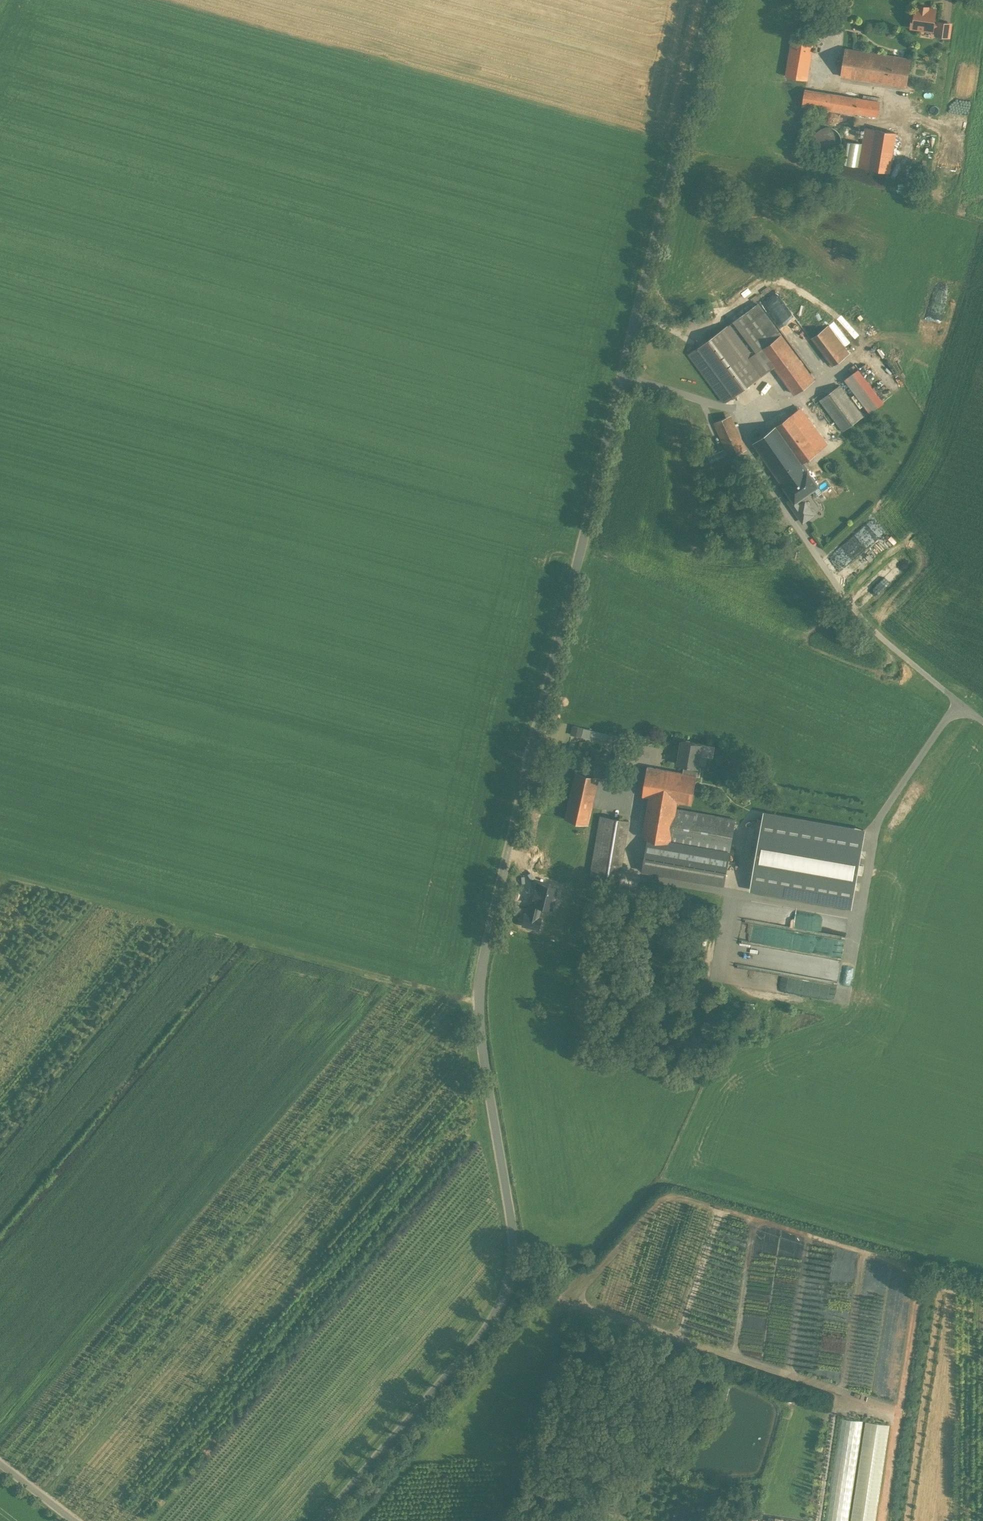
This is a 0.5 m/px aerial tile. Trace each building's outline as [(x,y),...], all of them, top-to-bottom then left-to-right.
[(938,5),(915,2),(912,22),(936,26),(935,31),(951,34),(953,18),(936,15),(938,5)] [(816,36),(793,33),(787,69),(809,72),(816,36)] [(911,58),(845,48),(840,77),(907,87),(911,58)] [(881,99),(807,88),(805,105),(878,116),(881,99)] [(833,125),(830,125),(825,125),(822,127),(818,131),(815,136),(815,141),(816,144),(818,148),(820,150),(825,153),(829,154),(834,153),(837,152),(841,148),(844,143),(844,138),(843,133),(840,129),(837,127),(833,125)] [(896,132),(865,127),(859,165),(890,169),(896,132)] [(807,335),(808,335),(776,290),(765,297),(773,308),(782,301),(787,308),(782,311),(787,318),(795,330),(801,326),(807,335)] [(810,379),(753,303),(692,349),(729,397),(762,373),(748,354),(756,348),(790,394),(810,379)] [(828,323),(811,335),(832,363),(849,351),(828,323)] [(882,401),(854,368),(841,379),(869,412),(882,401)] [(839,384),(817,401),(840,433),(863,416),(839,384)] [(795,409),(751,439),(795,502),(821,484),(804,459),(821,446),(795,409)] [(745,447),(731,414),(715,420),(728,453),(745,447)] [(790,508),(799,523),(813,515),(805,499),(790,508)] [(849,570),(884,540),(876,531),(881,526),(875,519),(835,553),(849,570)] [(717,740),(682,733),(678,754),(685,756),(683,765),(701,768),(705,749),(715,750),(717,740)] [(683,765),(649,758),(644,788),(654,790),(646,833),(650,833),(644,865),(725,880),(738,812),(678,801),(679,795),(695,798),(701,768),(683,765)] [(600,770),(575,764),(566,810),(590,815),(600,770)] [(631,814),(604,809),(595,867),(622,872),(631,814)] [(847,907),(860,826),(756,810),(743,890),(775,895),(773,904),(799,908),(800,900),(847,907)] [(541,1260),(532,1259),(532,1267),(540,1268),(541,1260)] [(839,1418),(824,1520),(849,1520),(863,1422),(839,1418)] [(867,1422),(851,1520),(877,1520),(891,1426),(867,1422)] [(763,1515),(748,1513),(747,1520),(763,1520),(763,1515)]
